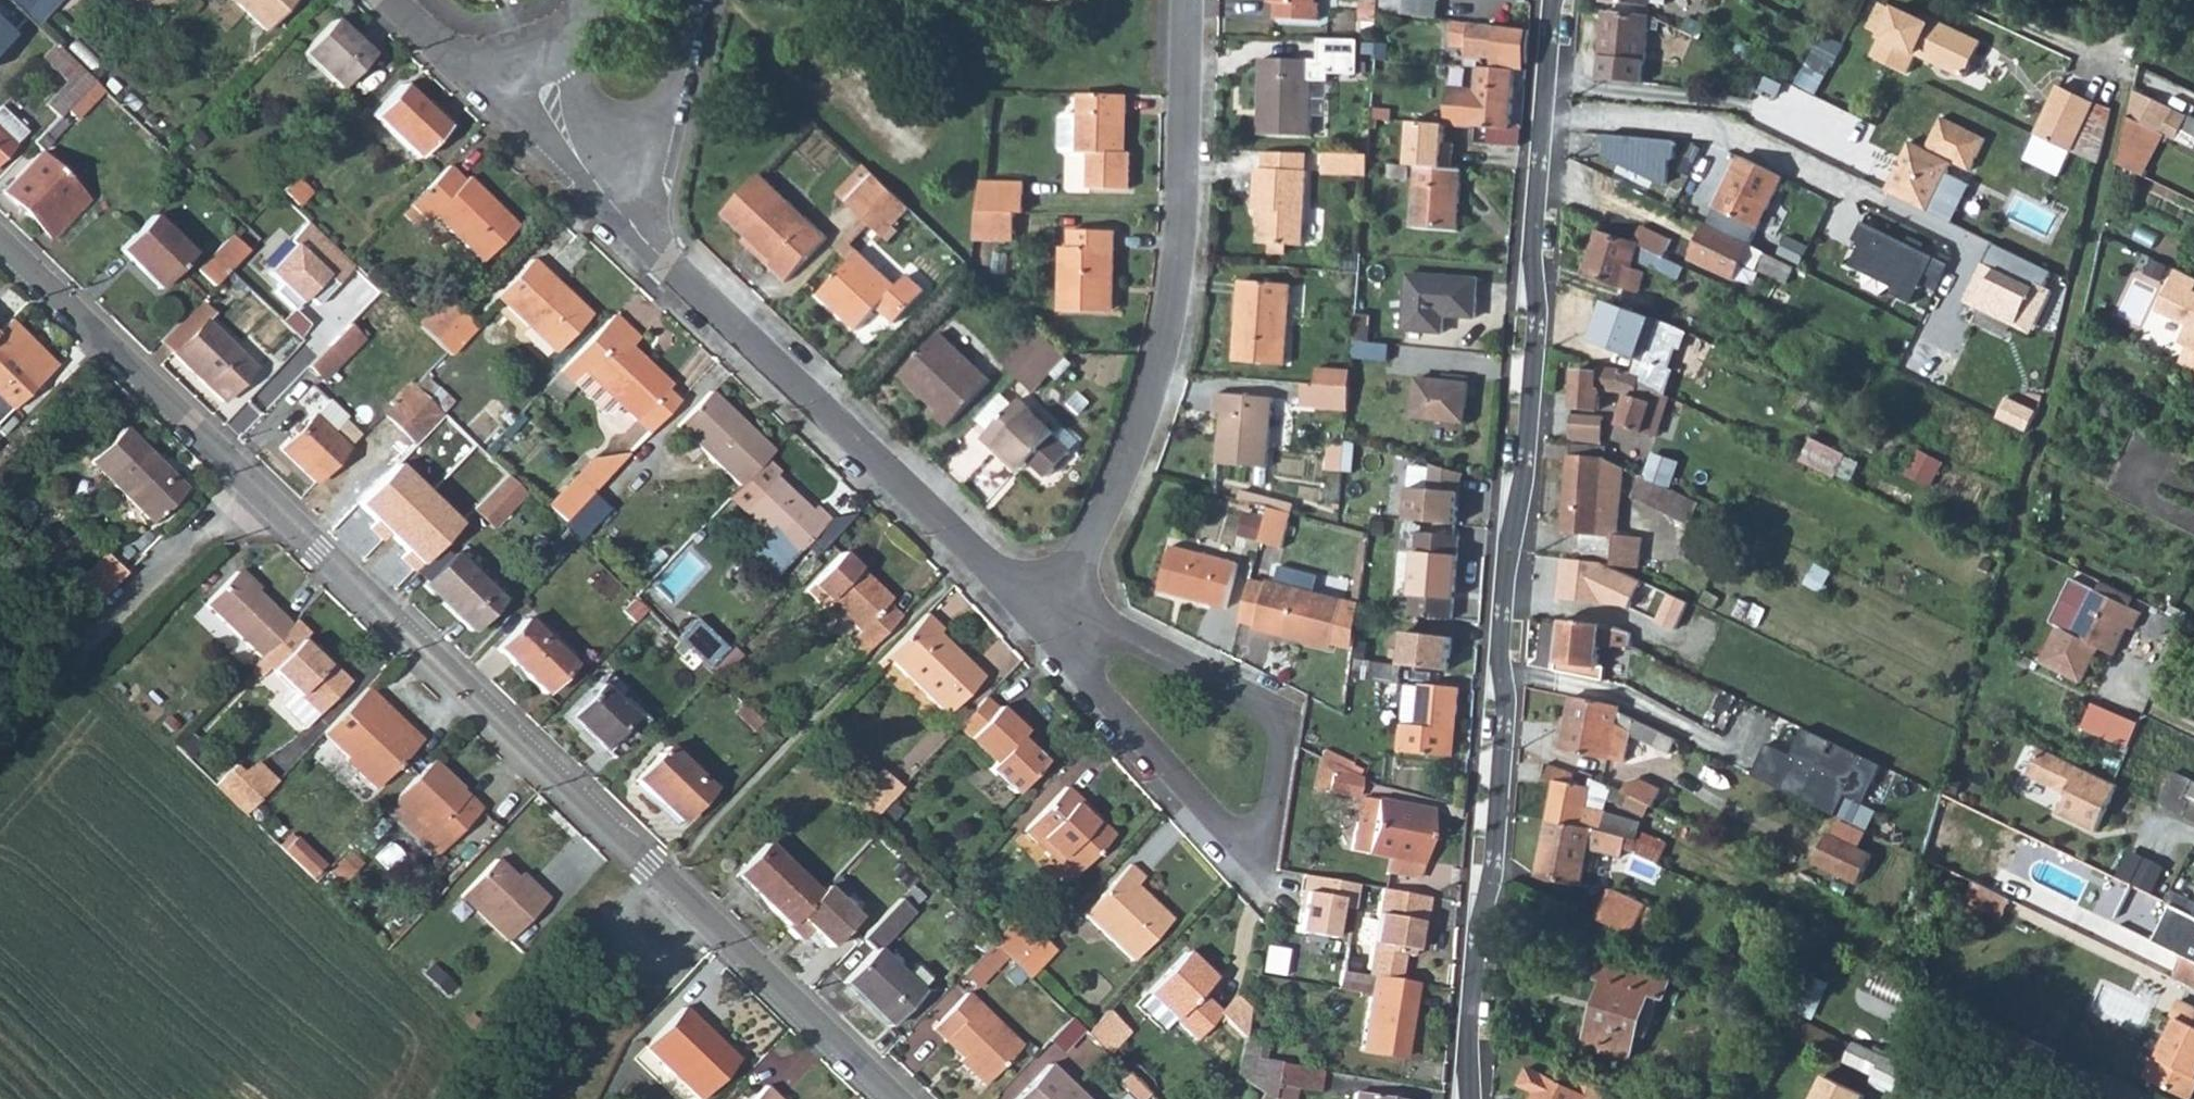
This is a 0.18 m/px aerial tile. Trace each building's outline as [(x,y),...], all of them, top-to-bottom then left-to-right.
[(20,11),(30,0),(8,0),(20,11)] [(264,31),(293,0),(232,0),(264,31)] [(1269,3),(1275,3),(1275,20),(1320,22),(1321,3),(1317,4),(1317,0),(1269,0),(1269,3)] [(1402,16),(1437,20),(1439,0),(1404,0),(1402,16)] [(1873,30),(1888,37),(1899,12),(1885,5),(1873,30)] [(1888,37),(1877,59),(1904,72),(1911,75),(1921,56),(1969,79),(1986,44),(1952,28),(1949,33),(1925,21),(1901,10),(1899,12),(1888,37)] [(1649,17),(1604,13),(1598,80),(1644,83),(1646,62),(1647,61),(1649,17)] [(1693,17),(1686,30),(1700,37),(1707,25),(1693,17)] [(1928,17),(1925,21),(1949,33),(1952,28),(1928,17)] [(333,21),(301,54),(339,90),(370,56),(333,21)] [(0,25),(0,46),(11,35),(0,25)] [(1467,44),(1465,60),(1483,62),(1483,59),(1484,50),(1494,51),(1493,61),(1525,64),(1528,31),(1469,25),(1468,30),(1467,44)] [(1454,43),(1467,44),(1468,30),(1456,29),(1454,43)] [(1358,75),(1359,41),(1319,41),(1319,62),(1261,60),(1259,136),(1311,137),(1312,81),(1329,82),(1329,74),(1358,75)] [(94,82),(55,45),(42,58),(64,81),(44,104),(59,118),(66,110),(94,82)] [(1484,50),(1483,59),(1493,61),(1494,51),(1484,50)] [(1462,91),(1459,126),(1511,130),(1515,73),(1477,70),(1475,92),(1462,91)] [(94,82),(66,110),(76,120),(104,92),(94,82)] [(400,86),(372,116),(418,159),(446,129),(400,86)] [(1446,125),(1459,126),(1462,91),(1449,89),(1446,125)] [(2065,89),(2042,137),(2076,154),(2100,106),(2065,89)] [(2183,130),(2190,115),(2135,89),(2129,116),(2164,134),(2169,124),(2183,130)] [(1128,95),(1080,94),(1080,115),(1066,114),(1061,119),(1061,148),(1065,152),(1090,153),(1089,190),(1130,190),(1130,155),(1127,154),(1119,154),(1120,115),(1127,116),(1128,95)] [(24,133),(0,110),(0,158),(24,133)] [(1119,154),(1127,154),(1127,116),(1120,115),(1119,154)] [(2129,116),(2118,162),(2144,175),(2165,134),(2164,134),(2129,116)] [(1968,129),(1943,117),(1937,129),(1962,141),(1968,129)] [(59,118),(33,144),(40,152),(65,126),(64,124),(59,118)] [(1445,125),(1411,122),(1408,167),(1417,167),(1451,170),(1453,144),(1444,143),(1445,125)] [(1927,149),(1911,140),(1885,191),(1953,224),(1972,184),(1949,173),(1954,161),(1972,170),(1987,138),(1968,129),(1962,141),(1937,129),(1927,149)] [(1677,142),(1606,135),(1604,157),(1659,183),(1668,184),(1670,159),(1675,160),(1677,142)] [(1264,153),(1263,170),(1305,173),(1306,154),(1264,153)] [(37,154),(3,190),(53,238),(87,202),(37,154)] [(1326,155),(1326,173),(1361,175),(1361,155),(1326,155)] [(1361,155),(1361,175),(1368,175),(1370,156),(1361,155)] [(1743,158),(1717,209),(1758,229),(1783,177),(1743,158)] [(1408,167),(1390,165),(1389,176),(1407,178),(1408,167)] [(1451,170),(1417,167),(1412,228),(1457,231),(1462,171),(1451,170)] [(471,189),(474,185),(468,179),(464,182),(449,168),(404,216),(418,230),(432,217),(481,264),(516,226),(497,206),(492,210),(471,189)] [(1254,213),(1256,213),(1262,213),(1261,226),(1260,244),(1303,246),(1307,173),(1305,173),(1263,170),(1257,171),(1254,213)] [(874,174),(847,202),(867,222),(894,194),(874,174)] [(762,175),(723,216),(774,263),(770,267),(787,284),(828,238),(762,175)] [(296,179),(283,193),(298,207),(311,194),(296,179)] [(982,183),(978,213),(1016,214),(1024,214),(1025,185),(982,183)] [(497,206),(474,185),(471,189),(492,210),(497,206)] [(894,194),(867,222),(884,238),(910,209),(894,194)] [(1309,241),(1320,242),(1323,212),(1311,211),(1309,241)] [(978,213),(975,241),(997,241),(997,236),(1016,236),(1016,214),(978,213)] [(152,217),(119,251),(130,262),(132,261),(160,288),(192,255),(152,217)] [(308,222),(290,242),(294,246),(268,273),(281,286),(274,294),(293,311),(307,297),(314,304),(322,296),(325,299),(355,266),(308,222)] [(1936,259),(1864,223),(1857,237),(1865,240),(1853,265),(1890,283),(1891,280),(1900,284),(1894,296),(1913,305),(1936,259)] [(1643,226),(1633,244),(1635,244),(1663,257),(1671,241),(1643,226)] [(1806,274),(1708,227),(1692,259),(1733,279),(1742,263),(1798,290),(1806,274)] [(1106,315),(1106,290),(1114,290),(1115,234),(1072,232),(1071,249),(1063,249),(1061,314),(1106,315)] [(1663,257),(1635,244),(1596,234),(1583,275),(1639,291),(1644,273),(1632,269),(1634,260),(1678,281),(1684,268),(1663,257)] [(197,270),(213,287),(248,251),(231,236),(197,270)] [(2054,273),(1994,244),(1984,265),(1989,267),(1982,281),(1977,279),(1967,299),(2020,325),(2022,319),(2037,326),(2054,291),(2047,288),(2054,273)] [(860,253),(820,297),(858,332),(879,310),(895,326),(925,292),(910,277),(899,288),(860,253)] [(586,320),(568,302),(572,299),(531,260),(497,298),(554,354),(586,320)] [(1951,266),(1940,260),(1932,277),(1943,282),(1951,266)] [(2177,269),(2157,309),(2189,324),(2180,341),(2188,345),(2179,363),(2193,370),(2193,277),(2177,269)] [(1444,333),(1445,318),(1446,312),(1453,312),(1453,318),(1476,319),(1478,281),(1408,277),(1404,330),(1444,333)] [(1242,283),(1236,363),(1284,367),(1291,286),(1242,283)] [(197,288),(191,293),(199,301),(204,297),(204,296),(197,288)] [(1775,288),(1768,302),(1784,309),(1791,295),(1775,288)] [(1114,290),(1106,290),(1106,315),(1114,314),(1114,290)] [(199,301),(160,342),(222,401),(253,368),(206,323),(214,314),(211,311),(204,305),(208,301),(204,297),(199,301)] [(443,297),(416,324),(433,341),(460,312),(443,297)] [(208,301),(204,305),(211,311),(218,304),(211,298),(208,301)] [(572,299),(568,302),(586,320),(590,316),(572,299)] [(1640,384),(1654,390),(1666,396),(1674,371),(1671,369),(1678,349),(1683,350),(1689,333),(1680,328),(1606,303),(1591,343),(1638,361),(1644,363),(1639,375),(1642,376),(1641,379),(1640,384)] [(460,312),(433,341),(449,355),(475,327),(460,312)] [(625,328),(612,315),(559,372),(572,385),(625,328)] [(1357,317),(1355,343),(1369,344),(1371,318),(1357,317)] [(9,320),(0,328),(0,418),(8,410),(9,411),(56,365),(9,320)] [(327,349),(309,368),(323,381),(364,339),(354,330),(349,325),(327,349)] [(358,326),(354,330),(364,339),(368,335),(358,326)] [(666,388),(648,371),(651,367),(631,348),(638,339),(625,328),(572,385),(603,414),(609,414),(617,404),(636,421),(666,388)] [(1718,347),(1694,335),(1688,346),(1706,356),(1708,354),(1709,351),(1716,354),(1718,347)] [(940,336),(905,372),(925,392),(921,397),(938,414),(936,418),(948,430),(990,383),(940,336)] [(1051,342),(1017,378),(1033,394),(1068,358),(1051,342)] [(1355,343),(1353,359),(1388,362),(1389,347),(1369,344),(1355,343)] [(1638,361),(1633,373),(1639,375),(1644,363),(1638,361)] [(651,367),(648,371),(666,388),(670,384),(651,367)] [(1318,370),(1317,386),(1351,388),(1352,372),(1318,370)] [(1601,392),(1620,393),(1628,395),(1652,403),(1654,390),(1640,384),(1641,379),(1620,371),(1597,370),(1597,374),(1575,373),(1573,408),(1599,410),(1601,392)] [(905,372),(901,377),(921,397),(925,392),(905,372)] [(425,377),(415,388),(427,400),(442,414),(453,403),(425,377)] [(1456,384),(1447,383),(1418,380),(1414,418),(1456,422),(1457,409),(1465,410),(1468,386),(1456,384)] [(385,415),(400,429),(426,402),(427,400),(415,388),(409,383),(390,403),(393,406),(385,415)] [(682,396),(670,384),(666,388),(636,421),(648,433),(682,396)] [(1304,385),(1302,407),(1349,412),(1351,388),(1317,386),(1304,385)] [(1652,403),(1628,395),(1618,425),(1642,433),(1642,432),(1657,436),(1669,398),(1666,396),(1654,390),(1652,403)] [(678,428),(740,487),(764,461),(773,452),(710,393),(678,428)] [(1216,395),(1215,415),(1223,415),(1220,466),(1268,469),(1273,401),(1216,395)] [(315,482),(317,481),(346,450),(347,449),(331,433),(345,416),(329,401),(281,450),(315,482)] [(983,440),(994,451),(998,447),(1023,471),(1031,464),(1049,480),(1072,455),(1055,438),(1057,436),(1020,401),(983,440)] [(426,402),(400,429),(414,443),(440,416),(426,402)] [(1457,409),(1456,422),(1464,422),(1465,410),(1457,409)] [(1572,415),(1570,444),(1573,444),(1601,446),(1603,418),(1572,415)] [(90,461),(106,477),(140,443),(124,428),(90,461)] [(1810,437),(1799,461),(1833,478),(1845,453),(1810,437)] [(140,443),(106,477),(152,522),(186,489),(140,443)] [(1570,456),(1566,504),(1571,504),(1569,531),(1581,533),(1581,559),(1610,562),(1610,565),(1640,568),(1641,556),(1631,554),(1632,536),(1618,534),(1620,510),(1604,509),(1605,500),(1621,501),(1623,476),(1607,475),(1609,460),(1605,459),(1607,447),(1601,446),(1573,444),(1572,455),(1570,456)] [(998,447),(994,451),(1019,475),(1023,471),(998,447)] [(1940,461),(1917,450),(1906,473),(1929,484),(1940,461)] [(1678,462),(1655,453),(1646,477),(1669,486),(1678,462)] [(1609,460),(1607,475),(1623,476),(1624,467),(1609,460)] [(740,487),(729,500),(765,534),(747,554),(774,579),(828,521),(815,509),(812,512),(775,477),(777,474),(764,461),(740,487)] [(592,462),(576,478),(592,493),(608,477),(592,462)] [(1460,473),(1430,465),(1429,490),(1410,488),(1407,521),(1457,524),(1460,473)] [(401,468),(363,507),(396,538),(433,500),(401,468)] [(524,491),(507,476),(473,510),(492,529),(526,494),(524,491)] [(1673,492),(1643,476),(1633,496),(1664,510),(1673,492)] [(576,478),(549,508),(565,523),(592,493),(576,478)] [(530,485),(524,491),(541,508),(548,502),(530,485)] [(2039,491),(2036,511),(2048,514),(2051,495),(2039,491)] [(464,530),(433,500),(396,538),(426,568),(464,530)] [(1604,509),(1620,510),(1621,501),(1605,500),(1604,509)] [(1269,509),(1260,544),(1280,550),(1290,515),(1269,509)] [(565,531),(550,546),(562,558),(577,543),(565,531)] [(1404,533),(1400,574),(1415,576),(1411,617),(1452,621),(1460,538),(1404,533)] [(1632,536),(1631,554),(1641,556),(1642,537),(1632,536)] [(1172,548),(1160,594),(1228,611),(1239,566),(1172,548)] [(860,643),(854,650),(862,658),(901,617),(887,604),(890,600),(842,553),(806,591),(822,607),(827,603),(858,633),(854,637),(860,643)] [(106,554),(74,585),(93,604),(125,573),(106,554)] [(453,555),(424,586),(471,629),(500,599),(453,555)] [(1256,629),(1255,631),(1269,635),(1271,628),(1303,637),(1301,643),(1331,651),(1344,602),(1315,595),(1319,579),(1280,569),(1276,585),(1267,583),(1266,587),(1256,629)] [(206,605),(260,657),(291,625),(237,573),(206,605)] [(2059,628),(2041,665),(2081,685),(2099,649),(2114,656),(2128,628),(2134,631),(2143,614),(2131,608),(2097,592),(2072,580),(2051,624),(2059,628)] [(1570,581),(1566,621),(1614,627),(1631,633),(1627,643),(1629,644),(1645,652),(1650,637),(1632,630),(1635,624),(1620,618),(1618,622),(1610,619),(1612,605),(1616,604),(1618,586),(1570,581)] [(2103,582),(2097,592),(2131,608),(2136,598),(2103,582)] [(1251,583),(1240,625),(1256,629),(1266,587),(1251,583)] [(1694,605),(1650,585),(1642,602),(1656,608),(1650,627),(1661,632),(1668,615),(1687,622),(1694,605)] [(926,615),(885,658),(946,716),(983,677),(954,649),(951,653),(935,638),(939,635),(942,630),(926,615)] [(527,619),(499,649),(546,695),(574,665),(527,619)] [(728,649),(696,619),(677,639),(701,661),(709,669),(728,649)] [(260,657),(259,658),(269,667),(294,692),(282,706),(304,729),(347,685),(327,666),(330,662),(305,638),(310,633),(297,620),(291,625),(260,657)] [(1614,627),(1566,621),(1561,662),(1558,661),(1557,670),(1604,680),(1605,668),(1598,667),(1600,647),(1607,649),(1608,645),(1618,645),(1629,646),(1629,644),(1627,643),(1631,633),(1614,627)] [(1271,628),(1269,635),(1301,643),(1303,637),(1271,628)] [(677,639),(669,631),(663,638),(682,656),(675,665),(687,676),(701,661),(677,639)] [(1453,641),(1405,634),(1401,667),(1402,667),(1448,673),(1453,641)] [(954,649),(939,635),(935,638),(951,653),(954,649)] [(854,637),(848,643),(854,650),(860,643),(854,637)] [(1598,667),(1605,668),(1607,649),(1600,647),(1598,667)] [(259,658),(248,669),(258,679),(269,667),(259,658)] [(1401,667),(1372,663),(1370,682),(1400,686),(1402,667),(1401,667)] [(610,674),(569,717),(612,758),(643,726),(615,700),(626,689),(610,674)] [(366,687),(323,732),(347,755),(344,758),(374,788),(417,745),(375,705),(380,700),(366,687)] [(1398,752),(1447,756),(1450,729),(1455,730),(1459,690),(1421,687),(1416,727),(1401,725),(1398,752)] [(1585,697),(1573,695),(1563,749),(1625,761),(1630,734),(1671,752),(1677,739),(1649,725),(1619,711),(1620,705),(1585,697)] [(986,699),(957,729),(995,765),(989,770),(1015,794),(1044,763),(1028,748),(1018,739),(1023,735),(1025,732),(1000,708),(998,710),(986,699)] [(380,700),(375,705),(417,745),(421,740),(380,700)] [(748,706),(739,716),(744,720),(752,711),(748,706)] [(1657,709),(1649,725),(1677,739),(1692,746),(1699,730),(1684,723),(1657,709)] [(752,711),(744,720),(755,731),(764,722),(752,711)] [(1883,766),(1806,729),(1798,746),(1810,751),(1805,761),(1769,744),(1754,776),(1837,815),(1847,794),(1865,803),(1883,766)] [(1023,735),(1018,739),(1028,748),(1032,744),(1023,735)] [(668,748),(637,781),(681,822),(712,789),(668,748)] [(2119,787),(2041,749),(2028,776),(2067,795),(2058,814),(2096,833),(2119,787)] [(431,760),(394,800),(429,833),(426,837),(441,851),(479,810),(459,791),(461,789),(431,760)] [(235,765),(215,786),(244,814),(275,782),(255,764),(243,773),(235,765)] [(1557,780),(1549,822),(1627,837),(1626,847),(1632,849),(1639,851),(1638,855),(1660,866),(1669,843),(1652,833),(1641,831),(1642,823),(1606,813),(1606,811),(1589,806),(1592,787),(1572,783),(1573,773),(1547,764),(1544,778),(1557,780)] [(2160,767),(2144,800),(2159,806),(2174,773),(2160,767)] [(881,769),(848,804),(853,808),(869,824),(901,789),(881,769)] [(1314,780),(1313,788),(1327,790),(1329,774),(1316,772),(1314,780)] [(2159,806),(2190,822),(2193,823),(2193,783),(2174,773),(2159,806)] [(1329,774),(1327,790),(1327,793),(1356,798),(1359,778),(1329,774)] [(1592,787),(1589,806),(1606,811),(1613,789),(1593,779),(1592,787)] [(1629,783),(1623,793),(1629,796),(1630,797),(1651,807),(1654,808),(1663,790),(1640,779),(1629,783)] [(1025,832),(1040,845),(1044,841),(1063,859),(1059,863),(1073,877),(1113,835),(1098,821),(1095,824),(1077,807),(1081,802),(1067,789),(1025,832)] [(1623,793),(1617,790),(1613,799),(1624,805),(1629,796),(1623,793)] [(1651,807),(1630,797),(1626,807),(1646,815),(1651,807)] [(1362,800),(1358,825),(1371,827),(1376,802),(1362,800)] [(1100,819),(1081,802),(1077,807),(1095,824),(1098,821),(1100,819)] [(1371,827),(1358,825),(1355,825),(1352,852),(1389,859),(1387,874),(1416,880),(1419,865),(1412,864),(1415,847),(1422,848),(1428,810),(1376,802),(1371,827)] [(1627,837),(1549,822),(1539,877),(1582,885),(1589,848),(1630,857),(1632,849),(1626,847),(1627,837)] [(1830,833),(1816,862),(1859,884),(1873,854),(1830,833)] [(295,839),(283,851),(312,879),(324,866),(295,839)] [(1044,841),(1040,845),(1059,863),(1063,859),(1044,841)] [(738,878),(763,901),(793,870),(768,846),(738,878)] [(1412,864),(1419,865),(1422,848),(1415,847),(1412,864)] [(2130,850),(2116,878),(2151,895),(2165,867),(2130,850)] [(495,859),(463,894),(508,938),(546,898),(520,874),(515,878),(495,859)] [(1131,865),(1084,915),(1132,961),(1172,918),(1144,891),(1141,895),(1135,889),(1145,878),(1131,865)] [(793,870),(763,901),(788,925),(818,894),(793,870)] [(1979,874),(1975,881),(2009,898),(2012,890),(1979,874)] [(1303,894),(1296,932),(1331,939),(1337,907),(1353,910),(1358,885),(1303,876),(1300,893),(1303,894)] [(1975,881),(1967,899),(2003,917),(2011,899),(2009,898),(1975,881)] [(859,918),(826,886),(818,894),(788,925),(787,927),(801,940),(812,930),(831,948),(859,918)] [(1428,897),(1380,889),(1366,968),(1399,973),(1402,953),(1411,954),(1417,917),(1424,918),(1428,897)] [(1647,906),(1613,889),(1600,919),(1634,935),(1647,906)] [(2193,917),(2193,903),(2171,891),(2166,903),(2170,905),(2193,917)] [(897,902),(862,939),(874,952),(877,950),(910,916),(897,902)] [(2173,978),(2193,988),(2193,917),(2170,905),(2152,942),(2182,957),(2173,978)] [(2071,908),(2064,921),(2079,928),(2085,915),(2071,908)] [(1013,934),(999,950),(1007,957),(1015,965),(1040,937),(1020,917),(1008,929),(1013,934)] [(984,936),(975,946),(984,954),(993,944),(984,936)] [(1040,937),(1015,965),(1029,979),(1054,951),(1040,937)] [(984,954),(982,956),(994,969),(1007,957),(999,950),(993,944),(984,954)] [(1191,949),(1186,954),(1213,979),(1218,973),(1191,949)] [(877,950),(874,952),(845,983),(890,1026),(921,993),(917,990),(903,976),(877,950)] [(1213,979),(1186,954),(1148,994),(1197,1041),(1222,1013),(1208,1001),(1204,1006),(1196,997),(1200,993),(1213,979)] [(982,956),(969,969),(982,982),(994,969),(982,956)] [(1629,1062),(1637,1033),(1649,993),(1658,996),(1665,997),(1669,980),(1604,962),(1599,979),(1603,981),(1584,1050),(1629,1062)] [(912,967),(903,976),(917,990),(926,981),(912,967)] [(1416,983),(1343,970),(1340,988),(1369,994),(1361,1051),(1405,1057),(1416,983)] [(1814,975),(1804,1009),(1818,1013),(1827,979),(1814,975)] [(1208,1001),(1200,993),(1196,997),(1204,1006),(1208,1001)] [(1649,993),(1637,1033),(1647,1035),(1658,996),(1649,993)] [(933,1031),(945,1042),(949,1038),(966,1055),(962,1059),(958,1063),(983,1087),(1021,1048),(967,995),(933,1031)] [(1238,995),(1222,1013),(1245,1033),(1251,1007),(1238,995)] [(2149,1080),(2189,1098),(2191,1098),(2193,1092),(2193,1005),(2181,999),(2172,1017),(2178,1019),(2149,1080)] [(645,1047),(699,1098),(700,1098),(738,1060),(684,1007),(645,1047)] [(1108,1011),(1086,1035),(1099,1047),(1121,1024),(1108,1011)] [(1070,1019),(1049,1041),(1061,1053),(1082,1031),(1070,1019)] [(1812,1027),(1805,1041),(1871,1073),(1877,1058),(1812,1027)] [(1235,1075),(1261,1095),(1267,1098),(1271,1098),(1274,1085),(1278,1063),(1263,1060),(1266,1042),(1245,1037),(1235,1075)] [(949,1038),(945,1042),(962,1059),(966,1055),(949,1038)] [(1278,1063),(1274,1085),(1292,1089),(1318,1094),(1322,1071),(1278,1063)] [(1049,1067),(1018,1098),(1082,1098),(1049,1067)] [(1532,1098),(1586,1098),(1587,1098),(1601,1098),(1605,1091),(1576,1075),(1570,1088),(1529,1067),(1521,1084),(1536,1091),(1532,1098)] [(1825,1076),(1814,1098),(1863,1098),(1865,1095),(1825,1076)] [(1902,1098),(1916,1098),(1924,1081),(1914,1077),(1904,1095),(1902,1098)] [(1129,1090),(1138,1098),(1145,1098),(1148,1096),(1135,1083),(1129,1090)] [(1292,1089),(1274,1085),(1271,1098),(1290,1098),(1292,1089)] [(754,1098),(779,1098),(766,1087),(754,1098)]
